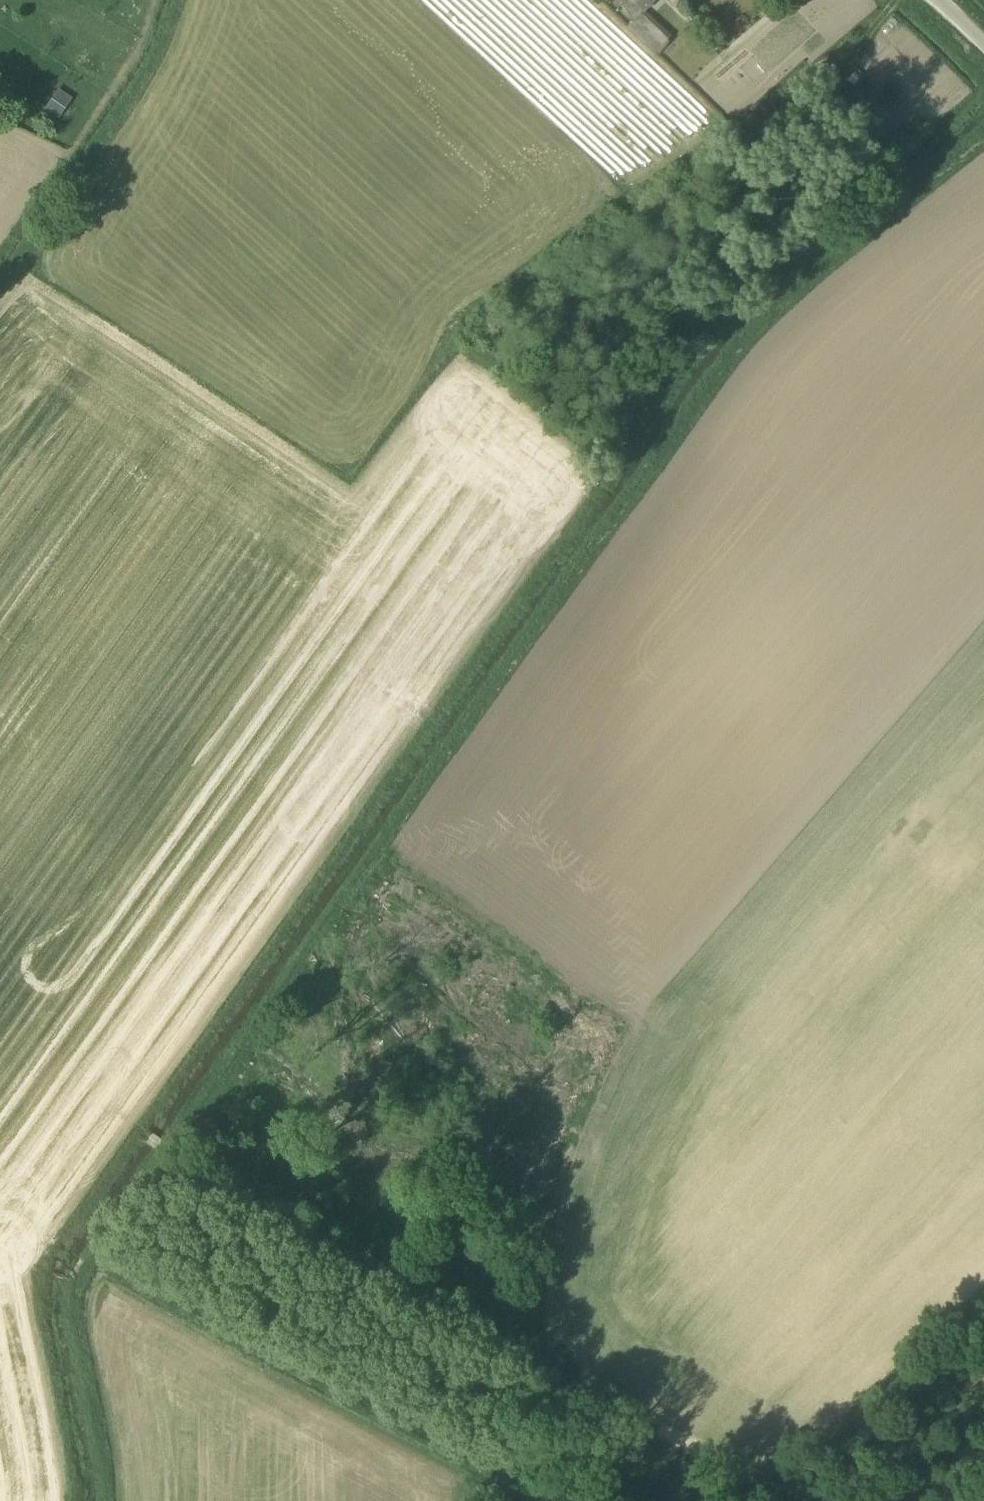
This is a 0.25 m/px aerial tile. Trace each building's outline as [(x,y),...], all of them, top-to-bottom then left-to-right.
[(652,0),(627,0),(622,5),(634,17),(652,0)] [(655,54),(673,37),(645,10),(628,27),(655,54)] [(58,89),(45,109),(59,119),(73,98),(58,89)]
